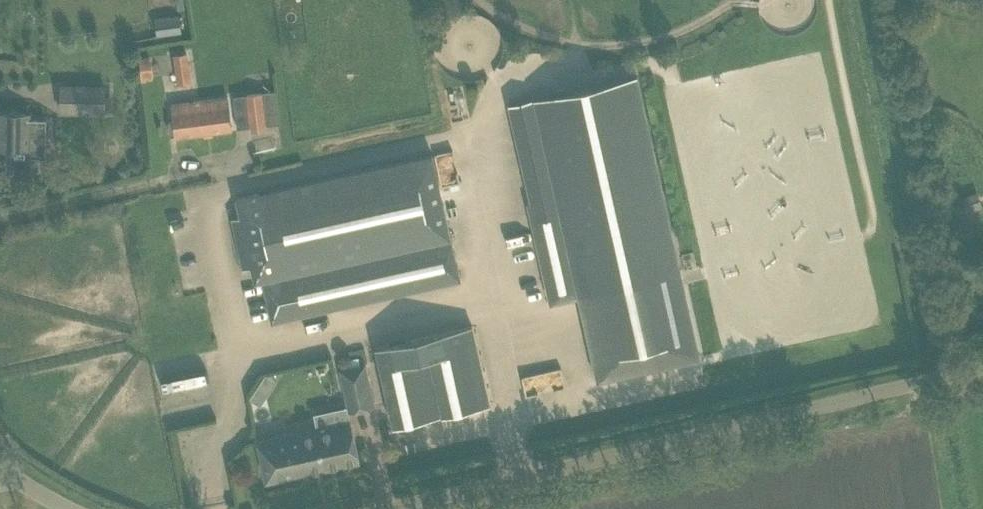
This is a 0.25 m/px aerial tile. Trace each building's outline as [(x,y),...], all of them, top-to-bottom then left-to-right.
[(784,26),(805,20),(800,0),(777,0),(784,26)] [(153,18),(155,35),(180,31),(177,14),(153,18)] [(175,63),(178,85),(191,82),(187,52),(175,53),(176,63),(175,63)] [(138,58),(140,79),(152,78),(150,57),(138,58)] [(700,357),(637,74),(507,104),(529,202),(526,203),(549,305),(578,298),(597,382),(700,357)] [(106,85),(101,85),(61,84),(61,109),(106,110),(106,85)] [(265,124),(261,92),(247,94),(251,126),(265,124)] [(231,128),(229,108),(230,108),(229,95),(171,103),(173,112),(176,136),(231,128)] [(29,118),(29,114),(1,113),(0,143),(0,147),(9,147),(9,168),(31,169),(31,165),(28,165),(29,156),(46,157),(47,119),(29,118)] [(263,282),(268,302),(272,321),(460,279),(456,260),(433,153),(236,197),(239,216),(232,217),(243,267),(251,266),(255,283),(263,282)] [(976,191),(962,196),(967,212),(982,206),(976,191)] [(470,325),(423,336),(376,346),(393,426),(488,404),(470,325)] [(555,341),(515,351),(526,394),(566,383),(555,341)] [(374,405),(365,363),(340,369),(350,411),(374,405)] [(204,390),(166,394),(167,403),(204,399),(204,390)] [(254,392),(250,398),(261,405),(265,399),(254,392)] [(257,439),(267,480),(360,460),(351,423),(288,436),(288,433),(257,439)]
